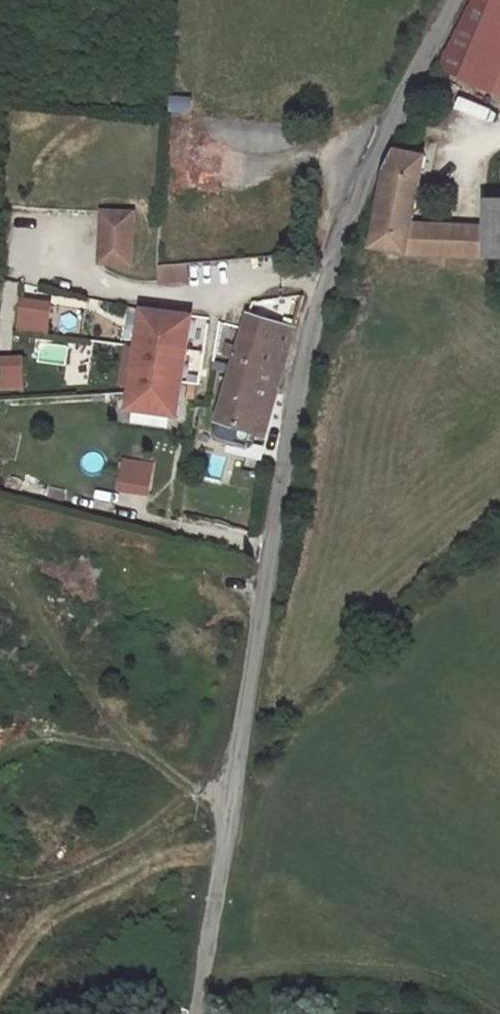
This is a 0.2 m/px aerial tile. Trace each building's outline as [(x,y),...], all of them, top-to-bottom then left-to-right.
[(480,0),(463,0),(427,71),(439,76),(480,0)] [(439,76),(499,103),(499,0),(480,0),(439,76)] [(483,196),(482,224),(409,220),(419,153),(392,150),(382,169),(368,245),(404,248),(499,252),(499,196),(483,196)] [(113,222),(82,219),(79,266),(109,268),(113,222)] [(165,288),(164,270),(144,271),(146,289),(165,288)] [(111,400),(108,415),(156,421),(160,395),(176,397),(179,369),(164,367),(169,320),(130,313),(111,400)] [(224,460),(230,442),(235,423),(253,426),(256,400),(272,336),(233,327),(197,453),(224,460)] [(235,423),(230,442),(253,446),(253,426),(235,423)]
